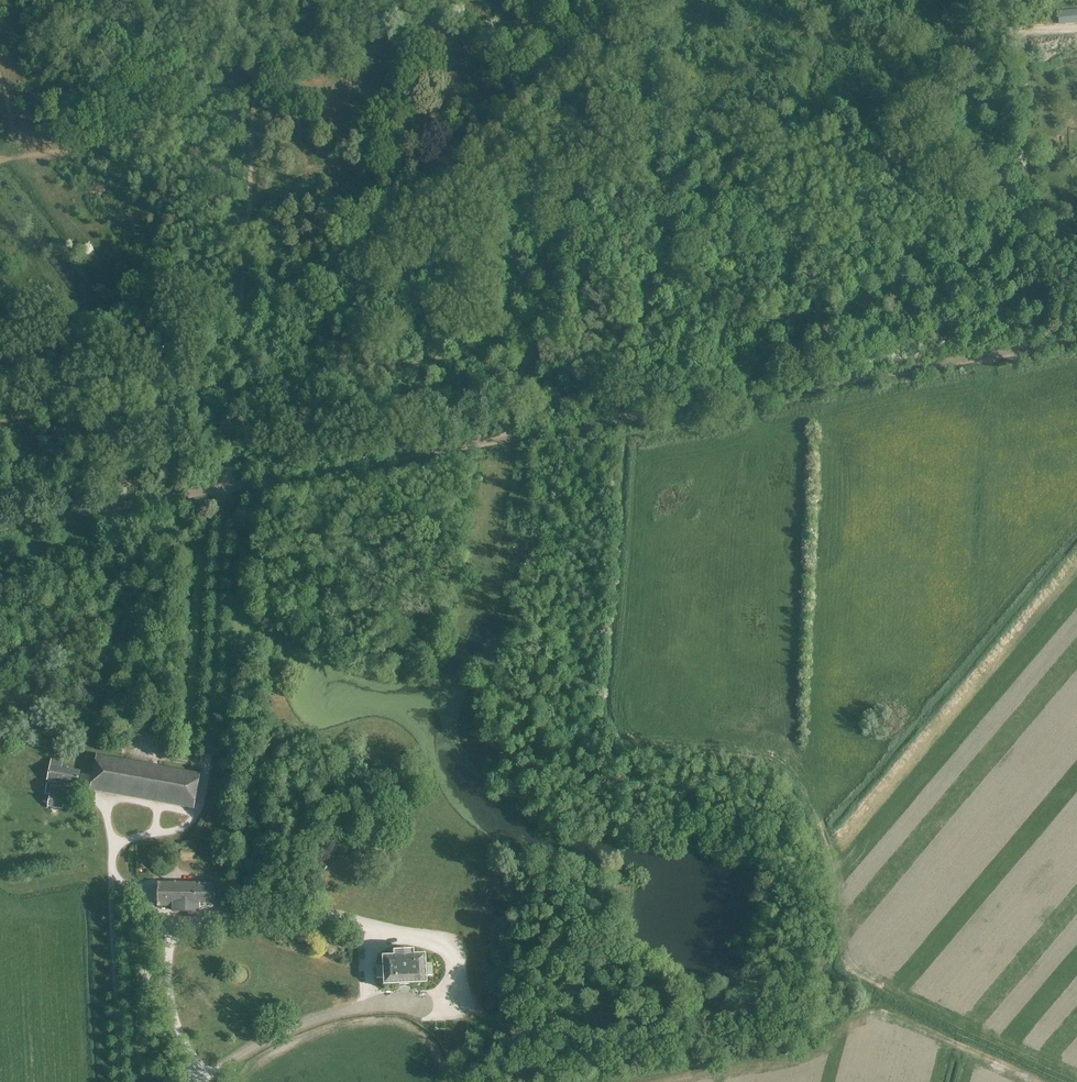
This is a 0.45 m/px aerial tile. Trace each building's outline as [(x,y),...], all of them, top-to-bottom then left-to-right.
[(1057,12),(1058,24),(1076,23),(1076,11),(1057,12)] [(192,807),(198,776),(97,757),(92,789),(192,807)] [(76,786),(79,771),(61,768),(62,761),(51,759),(47,780),(76,786)] [(21,776),(22,770),(9,767),(8,773),(21,776)] [(61,809),(63,797),(44,794),(43,802),(48,803),(47,806),(61,809)] [(196,907),(213,907),(213,884),(157,884),(157,907),(173,907),(173,911),(196,911),(196,907)] [(426,976),(432,976),(432,965),(425,965),(425,956),(413,956),(412,951),(393,952),(393,958),(381,958),(382,967),(375,968),(376,979),(382,979),(383,988),(426,985),(426,976)]
